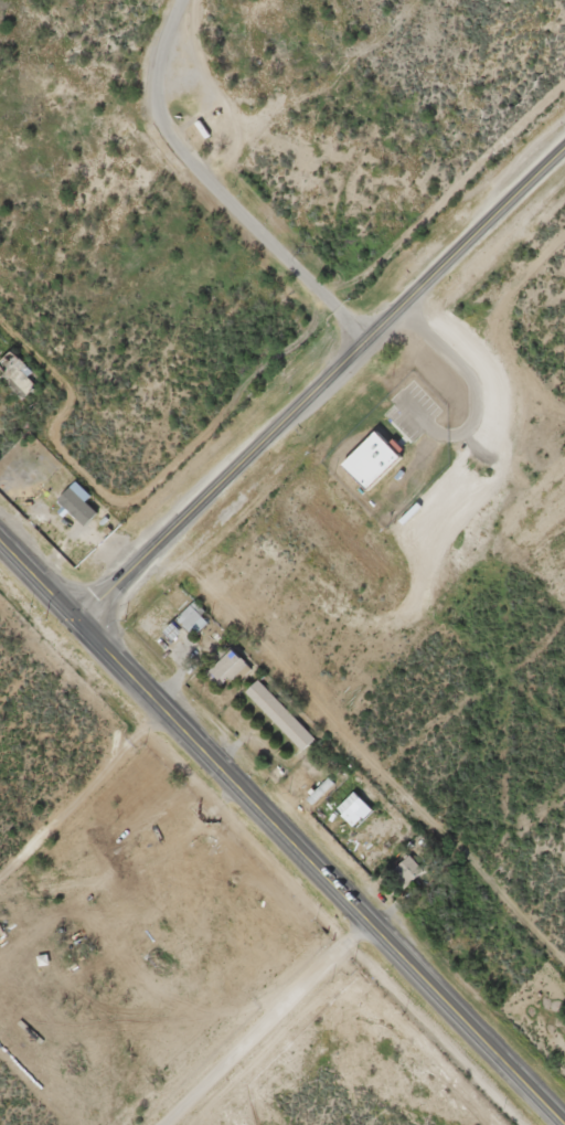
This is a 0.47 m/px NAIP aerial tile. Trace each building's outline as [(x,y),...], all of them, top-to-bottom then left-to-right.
[(349,464),(379,490),(417,455),(390,424),(349,464)] [(212,617),(195,598),(174,618),(192,637),(212,617)] [(308,794),(314,801),(337,780),(331,773),(308,794)] [(424,866),(409,852),(391,871),(405,885),(424,866)]
